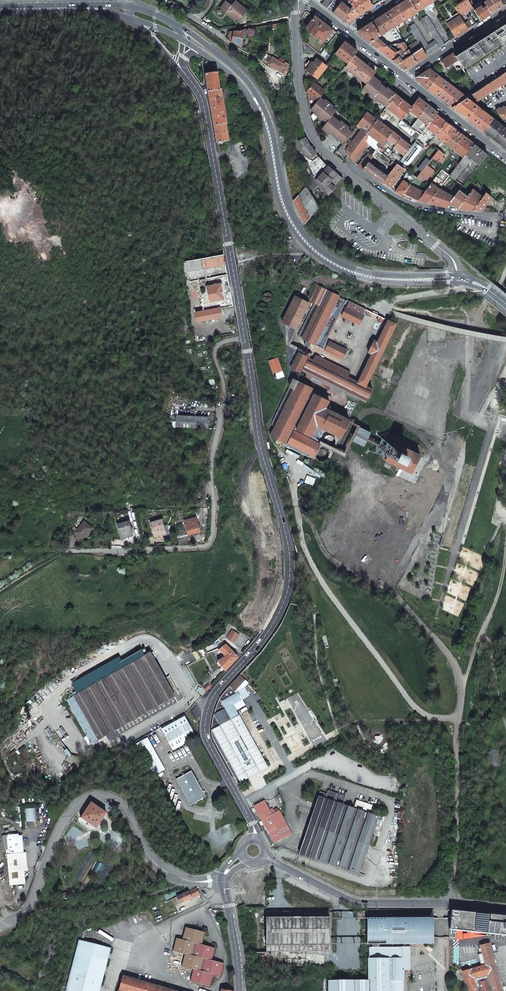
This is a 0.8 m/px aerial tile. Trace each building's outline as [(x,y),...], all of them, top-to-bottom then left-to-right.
[(321,4),(326,8),(333,0),(325,0),(321,4)] [(346,24),(357,17),(358,16),(349,1),(348,0),(333,0),(326,8),(346,24)] [(358,16),(366,11),(373,6),(369,0),(351,0),(349,1),(358,16)] [(409,0),(405,0),(395,6),(404,20),(417,12),(409,0)] [(432,0),(409,0),(417,12),(424,7),(426,11),(435,6),(433,2),(432,0)] [(459,15),(466,11),(472,7),(468,0),(464,0),(454,7),(458,13),(459,15)] [(484,2),(491,14),(503,6),(499,0),(488,0),(484,2)] [(226,1),(220,9),(235,21),(238,18),(240,20),(248,11),(235,1),(231,5),(226,1)] [(481,7),(474,11),(481,20),(491,14),(484,2),(480,5),(481,7)] [(394,27),(396,30),(406,23),(404,20),(395,6),(385,13),(394,27)] [(385,13),(372,22),(380,36),(394,27),(385,13)] [(445,21),(454,36),(458,33),(459,35),(468,29),(464,23),(459,15),(458,13),(445,21)] [(427,15),(421,19),(435,41),(439,47),(444,44),(427,15)] [(310,33),(322,43),(326,39),(333,30),(324,23),(315,16),(306,27),(308,31),(310,33)] [(358,34),(369,42),(376,38),(380,36),(372,22),(358,30),(358,34)] [(414,23),(408,27),(417,42),(426,56),(439,47),(435,41),(428,45),(414,23)] [(455,57),(457,59),(463,68),(505,41),(505,24),(455,57)] [(228,31),(228,33),(233,35),(232,41),(241,47),(244,30),(228,31)] [(326,39),(329,42),(336,34),(337,33),(333,30),(326,39)] [(384,44),(387,46),(396,44),(404,42),(400,37),(386,40),(388,42),(384,44)] [(382,42),(376,38),(369,42),(376,48),(377,48),(387,46),(384,44),(382,42)] [(335,53),(347,63),(357,51),(344,41),(335,53)] [(401,53),(396,53),(387,46),(377,48),(390,58),(392,61),(399,56),(400,55),(401,55),(402,54),(408,49),(407,48),(404,42),(396,44),(401,53)] [(408,49),(416,62),(426,56),(417,42),(407,48),(408,49)] [(467,71),(480,90),(501,75),(505,72),(505,45),(467,71)] [(399,56),(392,61),(398,65),(404,70),(409,67),(416,62),(408,49),(402,54),(405,58),(402,60),(399,56)] [(345,66),(366,84),(371,77),(378,68),(369,61),(365,64),(362,62),(365,59),(363,57),(363,56),(357,51),(347,63),(345,66)] [(262,60),(268,64),(281,73),(283,75),(288,67),(266,53),(262,60)] [(453,53),(441,61),(445,68),(452,64),(457,70),(461,67),(453,53)] [(317,78),(327,67),(317,59),(312,65),(307,71),(317,78)] [(441,61),(438,63),(442,70),(441,71),(443,74),(447,72),(445,69),(445,68),(441,61)] [(438,75),(429,69),(417,77),(416,80),(426,88),(428,89),(438,75)] [(208,90),(220,88),(217,71),(206,73),(207,82),(208,90)] [(446,82),(438,75),(428,89),(429,89),(436,95),(446,82)] [(476,101),(477,101),(505,82),(501,75),(480,90),(472,95),(475,100),(476,101)] [(392,94),(371,77),(366,84),(362,89),(369,94),(368,95),(376,102),(377,100),(385,107),(394,93),(393,92),(392,94)] [(325,91),(314,82),(307,92),(310,95),(307,99),(309,108),(311,108),(323,94),(325,91)] [(446,82),(436,95),(450,106),(452,107),(467,98),(446,82)] [(217,142),(229,140),(226,123),(227,123),(221,88),(220,88),(208,90),(210,100),(212,113),(215,132),(217,142)] [(385,107),(382,110),(389,115),(391,112),(402,120),(402,119),(404,116),(409,110),(411,107),(394,93),(385,107)] [(311,109),(314,112),(311,115),(313,122),(314,120),(322,127),(336,111),(339,107),(323,94),(311,108),(311,109)] [(409,110),(418,118),(428,105),(418,97),(411,107),(409,110)] [(453,108),(466,119),(476,105),(471,102),(467,98),(452,107),(453,108)] [(421,121),(427,125),(436,114),(438,112),(428,105),(418,118),(413,124),(411,127),(414,129),(421,121)] [(493,118),(476,105),(466,119),(474,125),(482,131),(493,118)] [(496,110),(502,119),(505,117),(505,118),(505,111),(503,106),(499,109),(499,108),(496,110)] [(371,127),(387,139),(377,151),(386,157),(401,138),(381,123),(383,120),(384,121),(389,115),(382,110),(377,119),(371,126),(371,127)] [(336,111),(322,127),(339,141),(348,130),(347,129),(349,128),(343,123),(346,120),(336,111)] [(362,127),(368,132),(371,127),(371,126),(377,119),(367,112),(357,124),(362,127)] [(430,131),(435,135),(446,122),(436,114),(427,125),(425,127),(430,131)] [(402,119),(411,127),(413,124),(404,116),(402,119)] [(501,125),(493,118),(482,131),(483,132),(491,138),(501,125)] [(399,126),(416,140),(417,139),(421,135),(414,129),(411,127),(402,119),(402,120),(399,123),(399,126)] [(435,135),(445,143),(455,129),(446,122),(435,135)] [(491,138),(505,150),(505,129),(501,125),(491,138)] [(348,156),(368,132),(362,127),(346,148),(348,156)] [(368,144),(372,147),(369,152),(372,155),(375,149),(377,151),(387,139),(371,127),(368,132),(348,156),(354,163),(368,144)] [(417,139),(421,143),(427,135),(428,136),(431,133),(429,132),(430,131),(425,127),(421,135),(417,139)] [(445,143),(454,150),(465,137),(455,129),(445,143)] [(348,130),(339,141),(343,144),(351,132),(348,130)] [(460,155),(463,157),(465,155),(474,144),(465,137),(454,150),(460,155)] [(303,154),(310,159),(316,154),(309,145),(305,138),(298,141),(300,148),(303,154)] [(400,161),(411,146),(401,138),(386,157),(393,161),(397,164),(400,161)] [(407,166),(423,145),(421,143),(417,139),(416,140),(411,146),(400,161),(407,165),(407,166)] [(427,166),(433,158),(439,150),(439,149),(440,148),(436,145),(435,146),(432,144),(409,173),(410,174),(415,177),(417,178),(427,166)] [(471,159),(479,165),(487,154),(474,144),(465,155),(471,159)] [(433,158),(438,162),(444,154),(439,150),(433,158)] [(315,181),(328,167),(326,165),(318,156),(312,162),(310,159),(303,154),(308,163),(308,165),(307,166),(311,174),(314,178),(313,179),(314,182),(315,181)] [(358,165),(362,169),(368,161),(372,157),(368,154),(358,165)] [(449,175),(455,180),(471,159),(465,155),(463,157),(456,167),(449,175)] [(362,169),(383,183),(388,176),(368,161),(362,169)] [(397,164),(404,169),(407,165),(400,161),(397,164)] [(305,179),(311,174),(307,166),(308,165),(308,163),(305,162),(300,163),(305,179)] [(443,170),(449,175),(456,167),(449,162),(443,170)] [(383,183),(390,187),(404,169),(397,164),(395,168),(388,176),(383,183)] [(417,178),(424,183),(434,171),(427,166),(417,178)] [(323,202),(343,179),(337,174),(332,170),(328,167),(315,181),(314,182),(317,186),(313,190),(323,202)] [(313,190),(317,186),(314,182),(313,179),(314,178),(311,174),(305,179),(313,190)] [(395,191),(402,196),(404,193),(410,185),(403,180),(395,191)] [(424,192),(433,196),(439,189),(434,185),(436,182),(434,180),(424,192)] [(404,193),(418,201),(424,192),(418,189),(410,185),(404,193)] [(299,212),(305,224),(320,206),(319,205),(318,206),(305,186),(293,200),(299,212)] [(449,203),(454,196),(439,189),(433,196),(428,203),(446,207),(449,203)] [(458,208),(472,210),(482,197),(472,189),(467,196),(458,208)] [(457,208),(458,208),(467,196),(459,190),(454,196),(449,203),(457,208)] [(428,203),(433,196),(424,192),(418,201),(428,203)] [(472,210),(481,211),(492,197),(486,192),(482,197),(472,210)] [(223,255),(185,262),(187,272),(225,264),(223,255)] [(209,286),(206,286),(209,302),(212,302),(213,305),(223,303),(222,300),(226,299),(222,283),(219,284),(218,281),(208,283),(209,286)] [(326,350),(343,359),(346,350),(329,342),(329,343),(326,341),(344,306),(346,307),(346,308),(346,307),(342,316),(359,324),(363,316),(366,309),(317,285),(308,302),(295,296),(282,322),(295,329),(294,332),(298,333),(298,332),(300,333),(298,336),(306,340),(304,344),(309,346),(311,342),(323,348),(326,350)] [(275,314),(279,316),(290,294),(286,292),(275,314)] [(215,305),(194,309),(196,322),(222,317),(220,308),(217,308),(217,306),(215,307),(215,305)] [(284,444),(309,457),(310,454),(314,456),(320,444),(316,442),(317,440),(323,429),(340,437),(343,431),(345,431),(349,424),(347,423),(348,421),(349,419),(325,408),(329,400),(310,392),(314,382),(330,390),(328,393),(338,398),(341,391),(365,403),(376,382),(369,379),(388,340),(396,324),(388,320),(377,342),(374,340),(368,352),(371,354),(358,382),(352,379),(355,374),(316,356),(318,352),(314,350),(313,354),(299,348),(297,352),(298,353),(291,367),(301,372),(297,380),(293,378),(273,420),(271,425),(275,427),(270,436),(285,442),(284,444)] [(275,379),(284,376),(277,358),(268,361),(275,379)] [(177,415),(176,427),(208,429),(208,417),(177,415)] [(353,440),(364,446),(365,444),(372,447),(376,438),(369,434),(370,432),(359,427),(353,440)] [(322,442),(323,444),(325,446),(326,447),(329,447),(331,447),(333,446),(334,444),(335,442),(335,440),(335,438),(333,436),(331,435),(329,435),(327,435),(325,435),(324,437),(323,438),(322,440),(322,442)] [(386,460),(411,472),(420,455),(394,442),(390,451),(386,460)] [(315,457),(316,459),(318,460),(319,461),(321,461),(324,461),(326,460),(327,459),(328,457),(328,454),(327,452),(326,450),(324,449),(322,449),(320,449),(318,449),(317,451),(316,453),(315,455),(315,457)] [(188,535),(199,531),(196,524),(198,524),(196,517),(184,520),(188,535)] [(154,537),(164,534),(162,526),(164,525),(162,519),(150,522),(154,537)] [(121,538),(131,535),(129,528),(131,527),(129,520),(117,524),(121,538)] [(82,539),(91,528),(84,521),(74,532),(82,539)] [(221,668),(225,671),(238,658),(225,645),(219,651),(226,658),(218,662),(221,668)] [(153,652),(67,700),(92,744),(106,735),(109,740),(177,702),(177,703),(183,700),(180,694),(179,695),(169,677),(164,679),(153,658),(155,656),(153,652)] [(211,731),(239,715),(239,712),(237,712),(233,705),(242,700),(238,693),(235,694),(245,684),(238,678),(226,689),(222,695),(220,697),(218,701),(217,705),(214,715),(213,719),(212,728),(211,731)] [(160,728),(173,750),(196,737),(184,715),(160,728)] [(238,783),(269,767),(239,715),(211,731),(216,738),(214,740),(238,783)] [(136,744),(154,776),(165,770),(147,738),(136,744)] [(176,779),(190,805),(200,799),(202,800),(203,798),(204,794),(205,791),(202,791),(200,790),(198,787),(200,786),(191,771),(176,779)] [(354,809),(342,805),(345,797),(328,791),(327,795),(320,793),(299,854),(359,874),(368,846),(371,846),(374,837),(371,836),(378,817),(371,815),(374,807),(357,801),(354,809)] [(254,806),(274,844),(292,834),(279,811),(272,815),(264,800),(254,806)] [(96,829),(106,814),(91,803),(81,819),(96,829)] [(107,813),(109,810),(101,805),(99,808),(107,813)] [(25,884),(23,859),(25,858),(26,857),(26,856),(26,852),(24,852),(22,836),(6,837),(8,850),(6,850),(9,886),(25,884)] [(188,892),(177,897),(179,901),(180,904),(200,895),(196,888),(188,892)] [(256,966),(325,965),(325,952),(329,952),(329,918),(329,911),(266,912),(266,952),(256,952),(256,966)] [(452,911),(450,930),(449,929),(449,939),(456,940),(457,930),(505,935),(505,916),(452,911)] [(367,947),(368,948),(369,980),(329,981),(329,990),(403,990),(403,970),(409,970),(409,947),(402,947),(402,944),(417,944),(417,918),(367,918),(367,947)] [(417,918),(417,944),(433,944),(433,918),(417,918)] [(185,954),(182,966),(193,969),(190,982),(210,987),(213,974),(220,976),(224,964),(212,961),(215,948),(202,945),(205,933),(185,928),(182,940),(176,938),(173,951),(185,954)] [(111,949),(80,940),(65,990),(99,990),(111,949)] [(460,969),(460,972),(462,972),(468,990),(502,990),(489,943),(476,947),(480,964),(460,969)] [(123,976),(119,990),(174,990),(123,976)]
